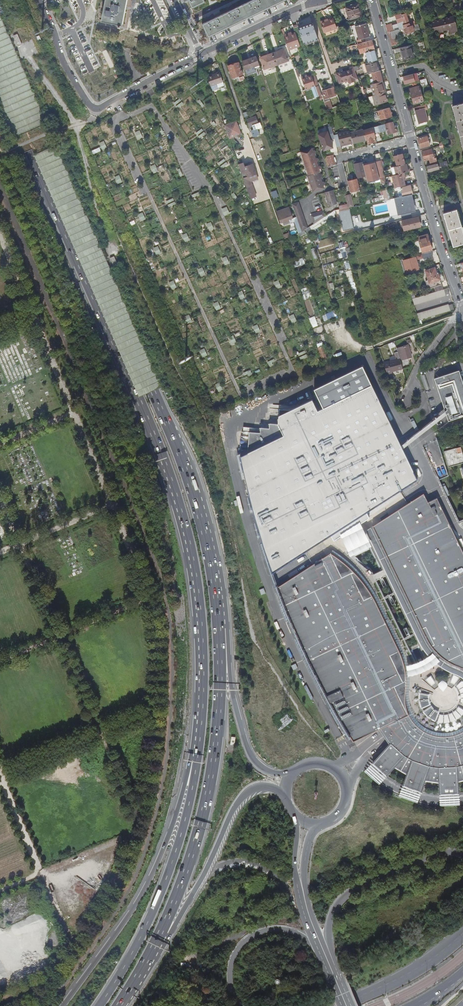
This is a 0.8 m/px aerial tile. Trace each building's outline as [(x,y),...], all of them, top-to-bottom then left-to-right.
[(101,21),(122,25),(127,0),(105,0),(105,1),(101,19),(101,21)] [(192,9),(194,7),(205,2),(204,0),(187,0),(192,9)] [(252,1),(235,9),(234,6),(232,4),(230,8),(231,11),(214,19),(213,16),(211,14),(209,18),(210,21),(202,25),(208,38),(287,0),(252,0),(252,1)] [(360,4),(347,8),(350,19),(363,16),(360,4)] [(388,32),(410,26),(406,14),(402,15),(404,22),(402,22),(403,23),(386,27),(388,32)] [(457,31),(453,17),(430,22),(432,30),(437,29),(438,32),(449,29),(450,33),(457,31)] [(304,44),(319,40),(312,18),(298,22),(304,44)] [(334,20),(321,24),(324,34),(338,30),(334,20)] [(366,25),(356,27),(359,41),(370,38),(366,25)] [(414,25),(410,26),(388,32),(391,46),(397,45),(396,39),(393,40),(392,38),(402,35),(401,34),(405,33),(406,36),(415,33),(414,31),(416,30),(414,25)] [(295,34),(292,35),(284,38),(289,51),(297,48),(300,47),(295,34)] [(366,54),(374,51),(372,41),(359,45),(361,55),(366,54)] [(410,44),(400,47),(404,59),(414,57),(410,44)] [(273,54),(277,66),(289,62),(285,50),(273,54)] [(377,61),(374,51),(366,54),(368,63),(376,61),(377,61)] [(265,70),(277,66),(273,54),(261,58),(265,70)] [(246,71),(260,66),(257,57),(243,62),(246,71)] [(372,73),(379,71),(376,61),(368,63),(363,65),(366,75),(371,74),(372,73)] [(111,64),(104,67),(109,79),(116,76),(111,64)] [(239,64),(228,67),(232,79),(243,75),(239,64)] [(357,78),(355,72),(354,69),(349,70),(350,72),(344,74),(341,75),(341,74),(337,75),(340,84),(349,81),(350,84),(355,83),(355,81),(358,80),(357,78)] [(379,71),(372,73),(373,74),(369,75),(372,85),(383,82),(380,71),(379,71)] [(214,76),(208,78),(211,88),(213,93),(219,91),(218,89),(225,87),(220,74),(216,75),(217,76),(214,77),(214,76)] [(406,84),(414,82),(412,74),(404,76),(406,84)] [(311,76),(308,77),(302,79),(306,91),(313,88),(316,98),(322,96),(319,86),(315,87),(311,76)] [(372,85),(375,96),(384,93),(386,93),(383,82),(372,85)] [(324,97),(336,94),(333,86),(322,89),(324,97)] [(419,87),(410,89),(414,104),(423,101),(419,87)] [(376,106),(387,103),(384,93),(374,96),(373,96),(376,106)] [(426,104),(414,107),(419,124),(428,121),(425,110),(427,109),(426,104)] [(462,149),(462,104),(453,106),(455,117),(462,149)] [(389,108),(379,112),(381,120),(392,117),(389,108)] [(257,118),(247,121),(250,127),(259,124),(257,118)] [(242,136),(240,131),(238,132),(236,128),(238,127),(237,122),(225,127),(230,140),(242,136)] [(398,133),(396,126),(394,127),(393,122),(386,125),(389,136),(398,133)] [(373,129),(363,131),(364,135),(366,142),(367,141),(368,147),(373,146),(372,144),(376,142),(374,134),(373,129)] [(353,144),(366,142),(364,135),(363,131),(351,134),(353,144)] [(320,142),(323,151),(332,149),(331,144),(332,144),(331,140),(335,139),(334,136),(333,133),(327,135),(326,132),(318,135),(320,142)] [(337,148),(353,144),(351,134),(350,132),(334,136),(335,139),(337,148)] [(427,136),(418,139),(421,148),(430,146),(427,136)] [(431,165),(437,163),(435,154),(433,155),(432,151),(435,150),(435,148),(431,149),(422,151),(425,161),(429,159),(431,165)] [(301,153),(308,172),(320,169),(322,169),(322,167),(320,167),(320,166),(318,166),(317,164),(319,163),(319,162),(319,161),(319,159),(318,159),(316,159),(314,155),(316,154),(317,153),(316,152),(314,150),(313,151),(312,149),(301,153)] [(328,167),(336,165),(335,161),(335,160),(335,159),(334,159),(333,156),(325,158),(328,167)] [(437,164),(437,163),(431,165),(431,166),(427,167),(429,172),(438,169),(438,168),(441,167),(442,171),(445,171),(449,169),(447,161),(437,164)] [(239,166),(250,197),(253,196),(250,188),(251,188),(249,184),(250,182),(258,179),(252,165),(246,167),(245,165),(242,164),(239,166)] [(358,179),(366,177),(364,168),(363,169),(362,164),(355,166),(358,179)] [(380,180),(378,172),(375,164),(364,167),(364,168),(366,177),(368,183),(380,180)] [(406,165),(396,167),(394,168),(396,174),(397,176),(402,174),(404,174),(411,172),(410,170),(408,170),(406,165)] [(320,173),(320,169),(308,172),(309,176),(308,176),(313,192),(324,188),(323,186),(325,186),(326,184),(325,183),(324,183),(322,184),(321,180),(323,179),(322,178),(323,177),(323,176),(322,175),(320,176),(319,173),(320,173)] [(405,186),(404,182),(402,174),(397,176),(392,177),(395,189),(405,186)] [(351,193),(360,191),(357,180),(348,182),(351,193)] [(403,197),(412,195),(410,187),(406,188),(406,190),(401,191),(403,197)] [(325,194),(329,208),(336,206),(333,192),(325,194)] [(354,207),(351,195),(346,197),(348,205),(343,206),(343,209),(349,208),(354,207)] [(414,195),(412,195),(403,197),(398,198),(399,203),(398,203),(399,206),(400,206),(401,212),(406,211),(407,217),(419,214),(414,195)] [(301,233),(310,227),(298,203),(292,205),(296,217),(301,233)] [(298,234),(301,233),(296,217),(293,219),(289,208),(276,212),(280,223),(287,221),(289,224),(294,222),(298,234)] [(462,244),(462,232),(457,210),(444,214),(453,246),(453,247),(462,244)] [(314,215),(316,223),(328,216),(326,211),(314,215)] [(408,220),(402,221),(404,231),(410,230),(420,227),(418,218),(408,220)] [(427,240),(419,243),(420,246),(422,253),(432,250),(430,245),(429,241),(428,241),(427,240)] [(415,258),(403,261),(406,273),(419,270),(417,266),(420,265),(419,261),(416,262),(415,258)] [(436,293),(443,291),(440,281),(439,275),(437,276),(435,269),(425,271),(428,281),(425,282),(428,289),(434,287),(436,293)] [(447,297),(446,296),(445,290),(443,291),(436,293),(412,300),(414,306),(447,297)] [(451,312),(449,306),(449,305),(417,315),(419,322),(451,312)] [(313,327),(319,325),(315,315),(310,317),(313,327)] [(400,360),(411,357),(407,345),(397,349),(400,360)] [(403,368),(400,360),(385,365),(388,374),(392,373),(391,372),(403,368)] [(348,524),(392,495),(417,479),(363,366),(314,389),(324,408),(318,411),(312,400),(291,410),(283,409),(283,414),(281,414),(281,419),(279,419),(279,424),(270,423),(270,428),(261,428),(261,433),(254,432),(253,444),(249,444),(249,451),(241,456),(250,495),(273,573),(348,524)] [(446,414),(448,421),(462,417),(462,380),(460,370),(434,379),(444,410),(446,414)] [(462,464),(462,454),(461,447),(443,452),(448,468),(459,465),(462,464)] [(439,464),(440,466),(436,467),(438,478),(447,477),(445,464),(439,464)] [(457,664),(462,667),(462,532),(456,536),(447,517),(441,521),(437,513),(434,514),(423,493),(404,505),(373,526),(378,536),(383,545),(387,554),(391,563),(396,572),(400,581),(404,590),(409,599),(412,605),(416,614),(421,623),(425,632),(429,640),(435,648),(445,657),(457,664)] [(367,543),(352,550),(355,555),(369,548),(367,543)] [(456,732),(450,733),(444,735),(439,734),(430,733),(424,728),(415,722),(414,720),(406,706),(405,693),(406,679),(405,669),(402,658),(398,649),(394,640),(390,630),(386,622),(381,612),(377,604),(372,595),(367,586),(348,565),(329,552),(278,586),(297,632),(298,635),(303,645),(305,650),(327,696),(354,741),(379,727),(387,740),(389,743),(367,767),(365,769),(381,784),(383,781),(396,767),(400,769),(408,774),(401,793),(400,795),(419,801),(421,798),(427,781),(440,782),(440,800),(440,805),(461,804),(461,799),(461,780),(462,780),(462,728),(456,732)] [(431,674),(427,678),(431,685),(436,681),(431,674)] [(428,693),(420,691),(419,698),(421,706),(429,702),(427,697),(428,693)] [(430,705),(423,709),(428,715),(434,718),(438,711),(433,708),(430,705)]
